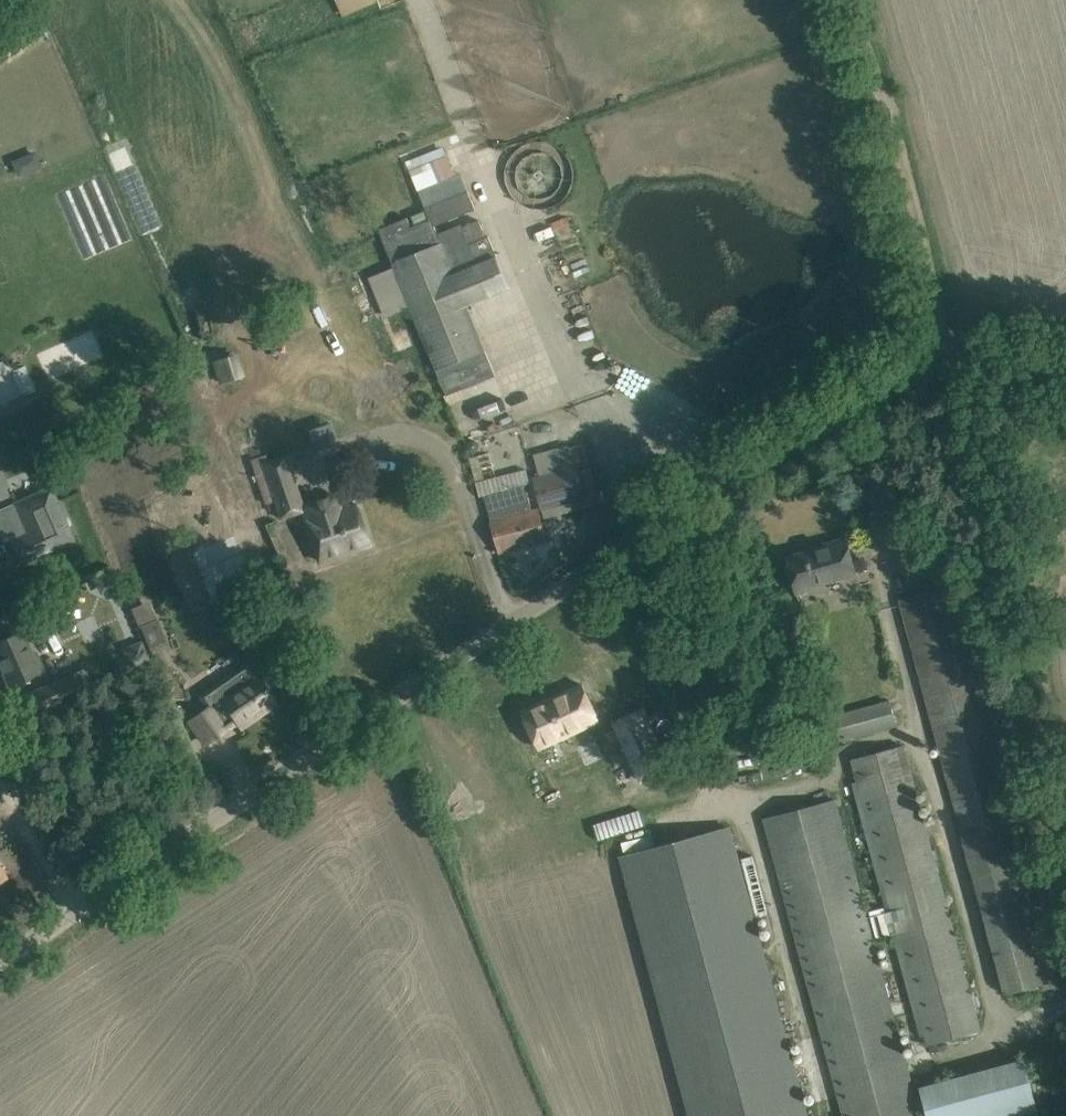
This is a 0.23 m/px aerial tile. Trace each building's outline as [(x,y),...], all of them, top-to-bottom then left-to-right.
[(339,15),(376,0),(333,0),(339,15)] [(34,150),(11,156),(16,171),(38,165),(34,150)] [(395,267),(370,277),(387,317),(412,307),(447,395),(496,375),(469,307),(512,288),(490,236),(488,236),(480,217),(462,225),(461,224),(439,233),(436,227),(477,210),(461,171),(418,189),(430,219),(411,227),(407,216),(379,227),(395,267)] [(38,352),(49,379),(104,355),(92,328),(38,352)] [(221,380),(242,374),(235,351),(215,356),(221,380)] [(480,447),(479,442),(475,440),(471,441),(468,444),(469,449),(473,451),(477,450),(480,447)] [(261,446),(249,451),(266,505),(273,502),(279,520),(301,514),(302,518),(305,518),(319,561),(369,544),(355,501),(344,505),(341,499),(339,496),(335,493),(333,493),(329,492),(303,501),(288,453),(266,460),(261,446)] [(578,465),(533,476),(542,511),(587,499),(578,465)] [(526,484),(486,494),(501,551),(546,540),(538,508),(533,509),(526,484)] [(50,489),(16,504),(29,533),(6,543),(15,563),(71,539),(50,489)] [(788,557),(794,578),(797,589),(856,573),(847,538),(823,544),(823,547),(788,557)] [(901,599),(965,837),(1007,994),(1058,982),(952,586),(901,599)] [(0,641),(0,669),(7,688),(46,671),(37,650),(32,652),(24,631),(0,641)] [(210,704),(189,718),(205,742),(227,727),(227,726),(236,720),(239,725),(274,701),(254,673),(254,674),(248,664),(233,675),(204,694),(210,704)] [(24,695),(33,715),(81,693),(92,688),(83,668),(73,672),(24,695)] [(581,684),(521,712),(538,748),(598,720),(581,684)] [(821,717),(828,744),(898,726),(891,699),(821,717)] [(643,710),(615,723),(643,780),(670,767),(643,710)] [(605,751),(618,782),(636,774),(623,744),(605,751)] [(981,1031),(905,748),(851,762),(928,1046),(981,1031)] [(843,1115),(922,1115),(837,796),(764,816),(843,1115)] [(643,941),(690,1115),(808,1115),(730,828),(621,857),(643,941)] [(1027,1057),(920,1085),(928,1115),(1043,1115),(1027,1057)]
